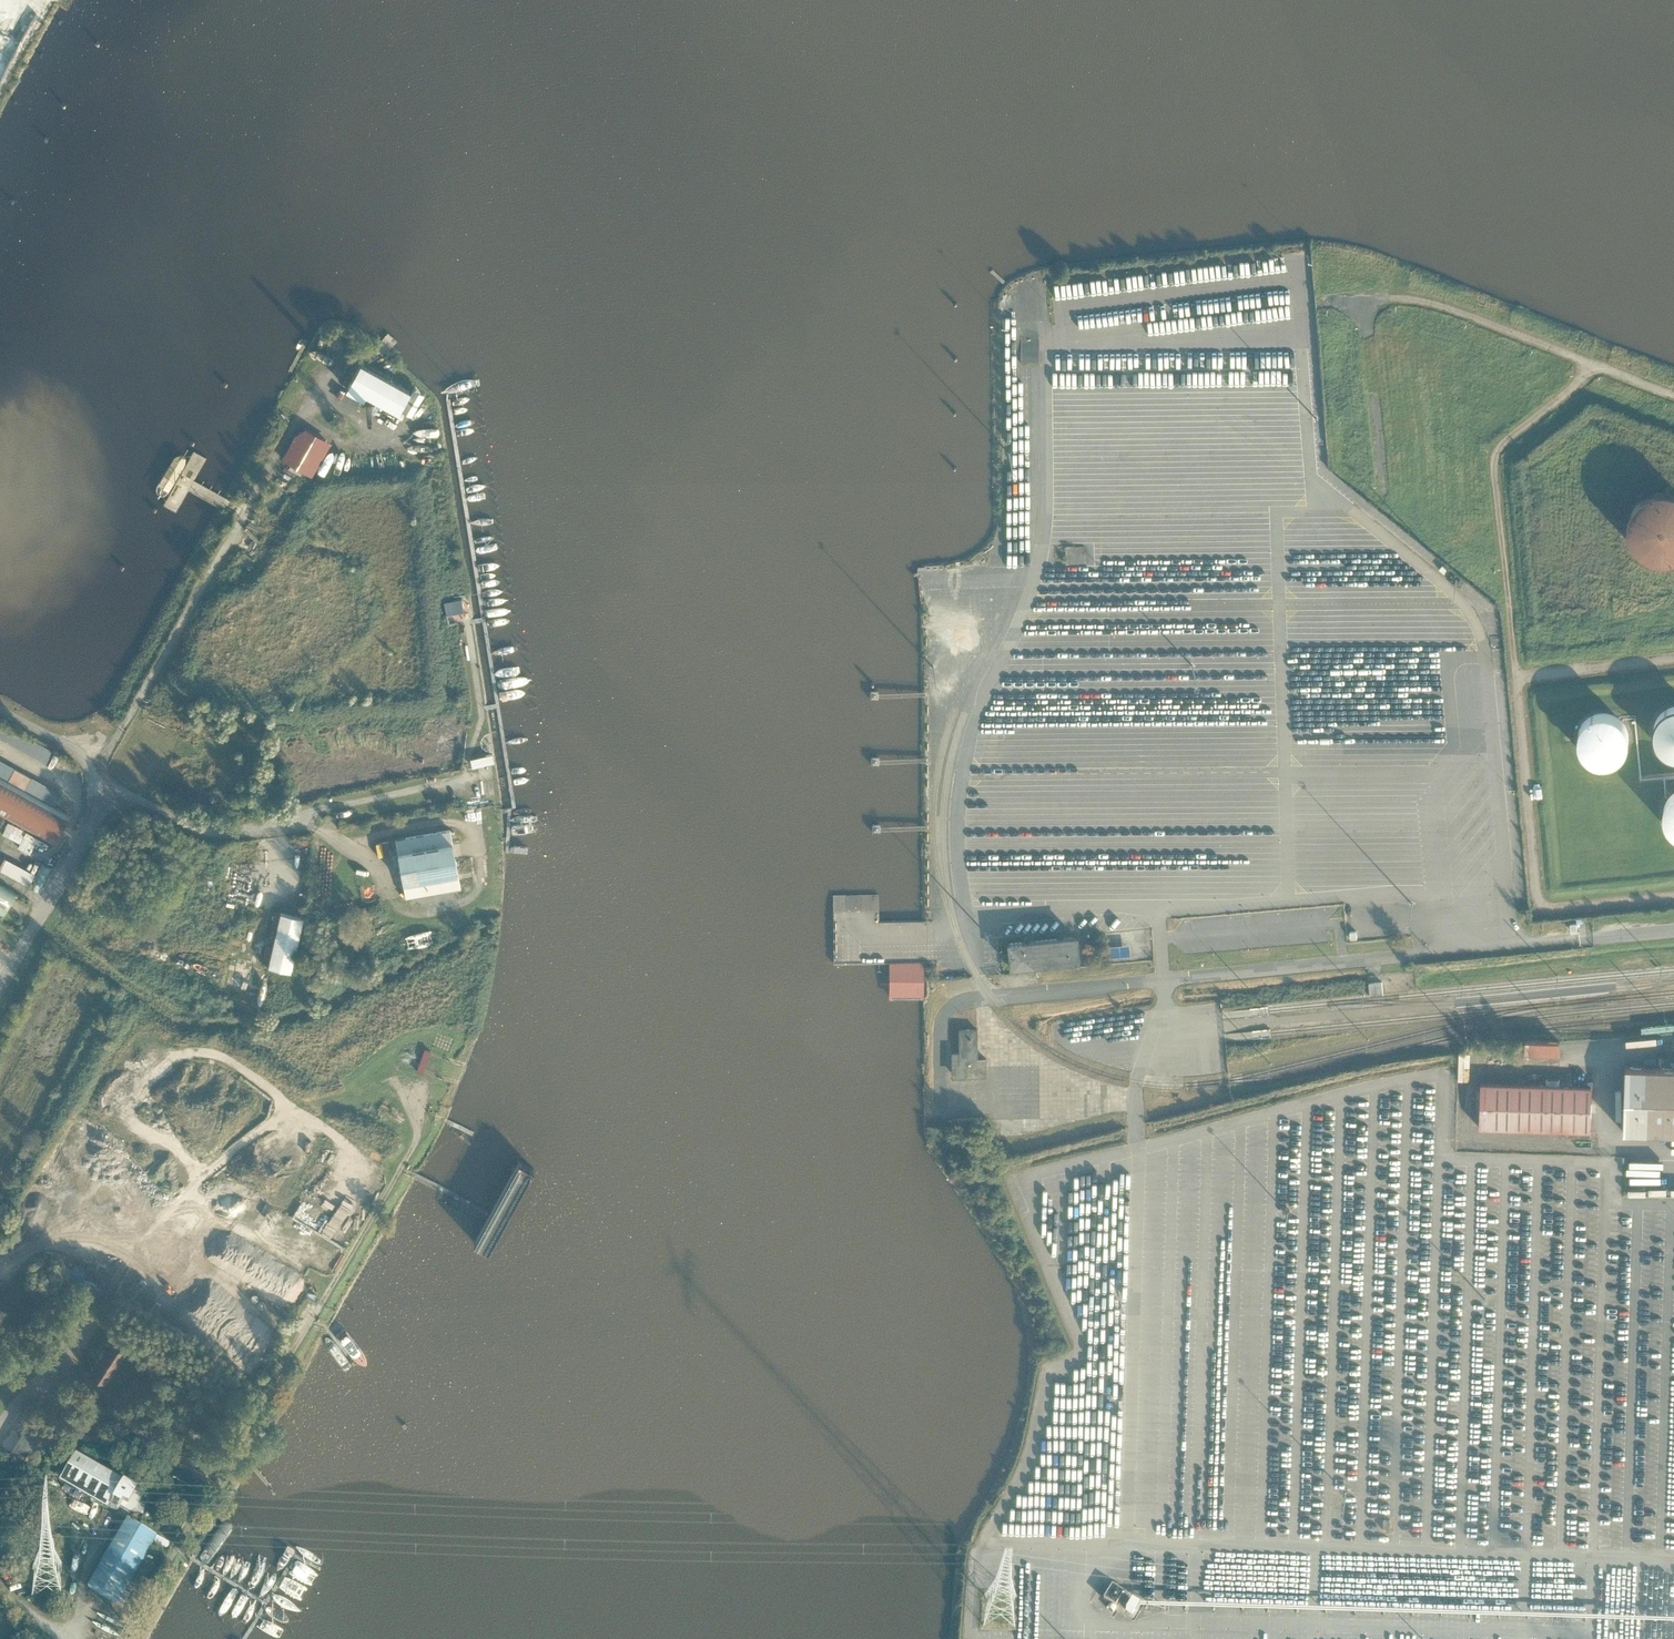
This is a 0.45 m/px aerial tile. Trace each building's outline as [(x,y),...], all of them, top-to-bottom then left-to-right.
[(1024,353),(1024,359),(1040,358),(1039,337),(1023,338),(1024,346),(1039,345),(1039,352),(1024,353)] [(414,383),(364,356),(348,386),(365,395),(368,388),(402,407),(414,383)] [(347,390),(342,400),(358,409),(363,399),(347,390)] [(1664,490),(1652,492),(1641,498),(1633,507),(1629,518),(1629,530),(1632,541),(1640,551),(1650,557),(1661,559),(1672,559),(1673,558),(1673,492),(1664,490)] [(1084,543),(1066,544),(1067,562),(1086,561),(1084,543)] [(461,599),(462,608),(470,608),(469,598),(461,599)] [(459,600),(448,602),(450,613),(461,611),(459,600)] [(1672,706),(1664,710),(1659,717),(1655,725),(1655,733),(1657,742),(1662,749),(1669,754),(1673,756),(1673,706),(1672,706)] [(1602,713),(1594,715),(1587,719),(1582,726),(1580,734),(1579,742),(1582,750),(1587,756),(1594,761),(1602,763),(1610,763),(1618,760),(1625,754),(1629,747),(1630,738),(1629,730),(1625,722),(1618,717),(1611,713),(1602,713)] [(493,755),(471,759),(473,767),(495,763),(493,755)] [(0,776),(0,816),(52,845),(69,815),(0,776)] [(494,777),(487,778),(488,799),(495,798),(494,777)] [(1670,797),(1666,804),(1664,812),(1666,820),(1669,828),(1673,832),(1673,793),(1670,797)] [(454,831),(399,840),(408,894),(463,885),(454,831)] [(38,874),(7,857),(0,870),(31,887),(38,874)] [(42,861),(40,866),(37,865),(35,870),(40,872),(34,886),(43,889),(53,865),(42,861)] [(4,913),(17,892),(0,882),(0,910),(4,913)] [(294,972),(305,917),(283,912),(270,967),(294,972)] [(1076,934),(1007,940),(1009,966),(1079,960),(1076,934)] [(1128,944),(1108,946),(1109,956),(1129,954),(1128,944)] [(922,957),(888,958),(889,996),(923,995),(922,957)] [(1372,992),(1386,991),(1385,979),(1371,980),(1372,992)] [(977,1057),(977,1028),(958,1028),(959,1051),(951,1051),(951,1076),(986,1076),(986,1057),(977,1057)] [(1561,1037),(1525,1037),(1525,1053),(1561,1053),(1561,1037)] [(425,1073),(433,1050),(426,1048),(418,1070),(425,1073)] [(1627,1070),(1625,1135),(1673,1135),(1673,1071),(1627,1070)] [(1591,1082),(1482,1081),(1480,1127),(1590,1129),(1591,1082)] [(148,1348),(131,1336),(126,1343),(144,1354),(148,1348)] [(109,1379),(128,1348),(111,1337),(91,1368),(109,1379)] [(65,1407),(78,1388),(69,1382),(56,1401),(65,1407)] [(22,1468),(41,1436),(23,1426),(4,1458),(22,1468)] [(145,1493),(75,1453),(60,1481),(117,1513),(120,1508),(132,1515),(145,1493)] [(118,1603),(157,1538),(128,1521),(89,1586),(118,1603)] [(1115,1586),(1108,1598),(1139,1617),(1146,1605),(1115,1586)]
